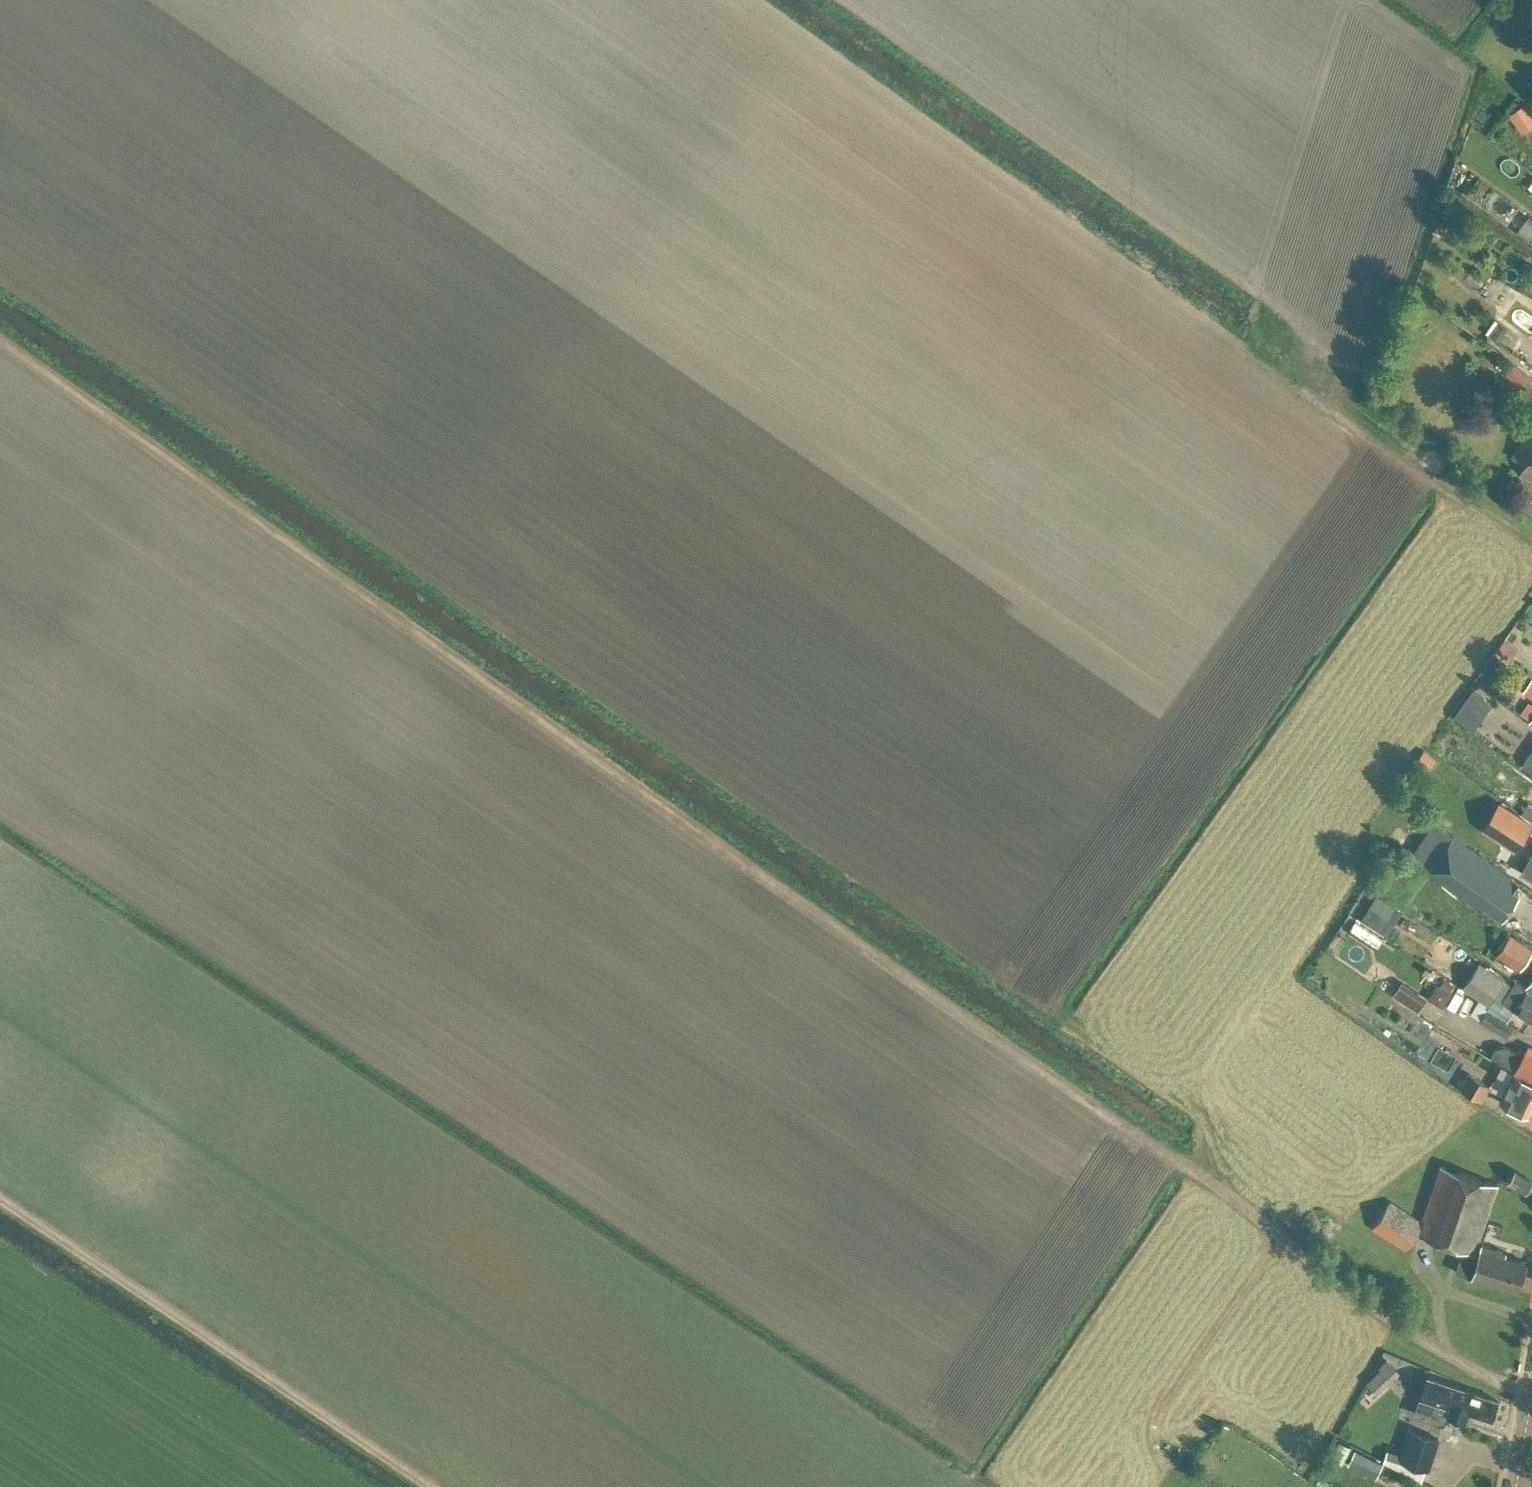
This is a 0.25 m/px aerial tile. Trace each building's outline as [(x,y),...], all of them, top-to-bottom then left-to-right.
[(1521,134),(1531,126),(1531,114),(1525,104),(1509,115),(1521,134)] [(1530,215),(1522,227),(1531,234),(1531,216),(1530,215)] [(1528,434),(1515,457),(1525,463),(1519,473),(1531,480),(1531,437),(1528,434)] [(1512,656),(1518,645),(1505,638),(1499,649),(1512,656)] [(1523,691),(1531,697),(1531,678),(1523,691)] [(1488,709),(1471,697),(1461,710),(1478,722),(1488,709)] [(1522,764),(1531,771),(1531,750),(1522,764)] [(1515,852),(1531,826),(1531,822),(1498,800),(1479,829),(1515,852)] [(1528,801),(1521,812),(1531,820),(1531,804),(1528,801)] [(1513,888),(1518,880),(1435,822),(1413,853),(1430,865),(1430,866),(1501,916),(1518,891),(1513,888)] [(1403,886),(1413,870),(1392,855),(1381,870),(1403,886)] [(1530,858),(1522,872),(1531,878),(1531,859),(1530,858)] [(1362,919),(1390,932),(1402,904),(1374,892),(1362,919)] [(1520,971),(1531,953),(1531,949),(1511,935),(1497,955),(1520,971)] [(1487,1002),(1503,979),(1478,962),(1463,985),(1487,1002)] [(1404,978),(1394,992),(1419,1009),(1429,995),(1404,978)] [(1514,981),(1503,998),(1504,1002),(1514,1009),(1513,1009),(1531,1021),(1531,993),(1527,990),(1528,989),(1514,981)] [(1452,992),(1436,983),(1427,998),(1443,1007),(1452,992)] [(1489,1003),(1487,1002),(1479,997),(1470,1013),(1480,1019),(1486,1009),(1489,1003)] [(1512,1024),(1486,1009),(1479,1021),(1505,1036),(1512,1024)] [(1524,1074),(1531,1078),(1531,1047),(1528,1045),(1525,1051),(1519,1048),(1517,1052),(1505,1045),(1501,1052),(1495,1048),(1491,1055),(1497,1059),(1497,1060),(1524,1074)] [(1482,1100),(1495,1079),(1473,1066),(1461,1087),(1482,1100)] [(1531,1106),(1531,1082),(1513,1073),(1499,1102),(1527,1116),(1531,1106)] [(1424,1219),(1422,1224),(1389,1202),(1372,1228),(1405,1251),(1421,1227),(1419,1234),(1463,1249),(1456,1271),(1517,1290),(1526,1262),(1505,1255),(1506,1251),(1482,1244),(1484,1238),(1480,1237),(1498,1184),(1440,1164),(1422,1218),(1424,1219)] [(1531,1181),(1531,1180),(1514,1170),(1508,1180),(1526,1191),(1531,1181)] [(1420,1397),(1449,1406),(1446,1414),(1465,1420),(1469,1411),(1491,1418),(1497,1399),(1427,1376),(1420,1397)] [(1429,1470),(1440,1438),(1409,1427),(1400,1454),(1387,1449),(1383,1460),(1421,1480),(1425,1468),(1429,1470)] [(1341,1463),(1350,1446),(1339,1440),(1330,1458),(1341,1463)] [(1362,1470),(1368,1457),(1355,1450),(1349,1463),(1362,1470)]
